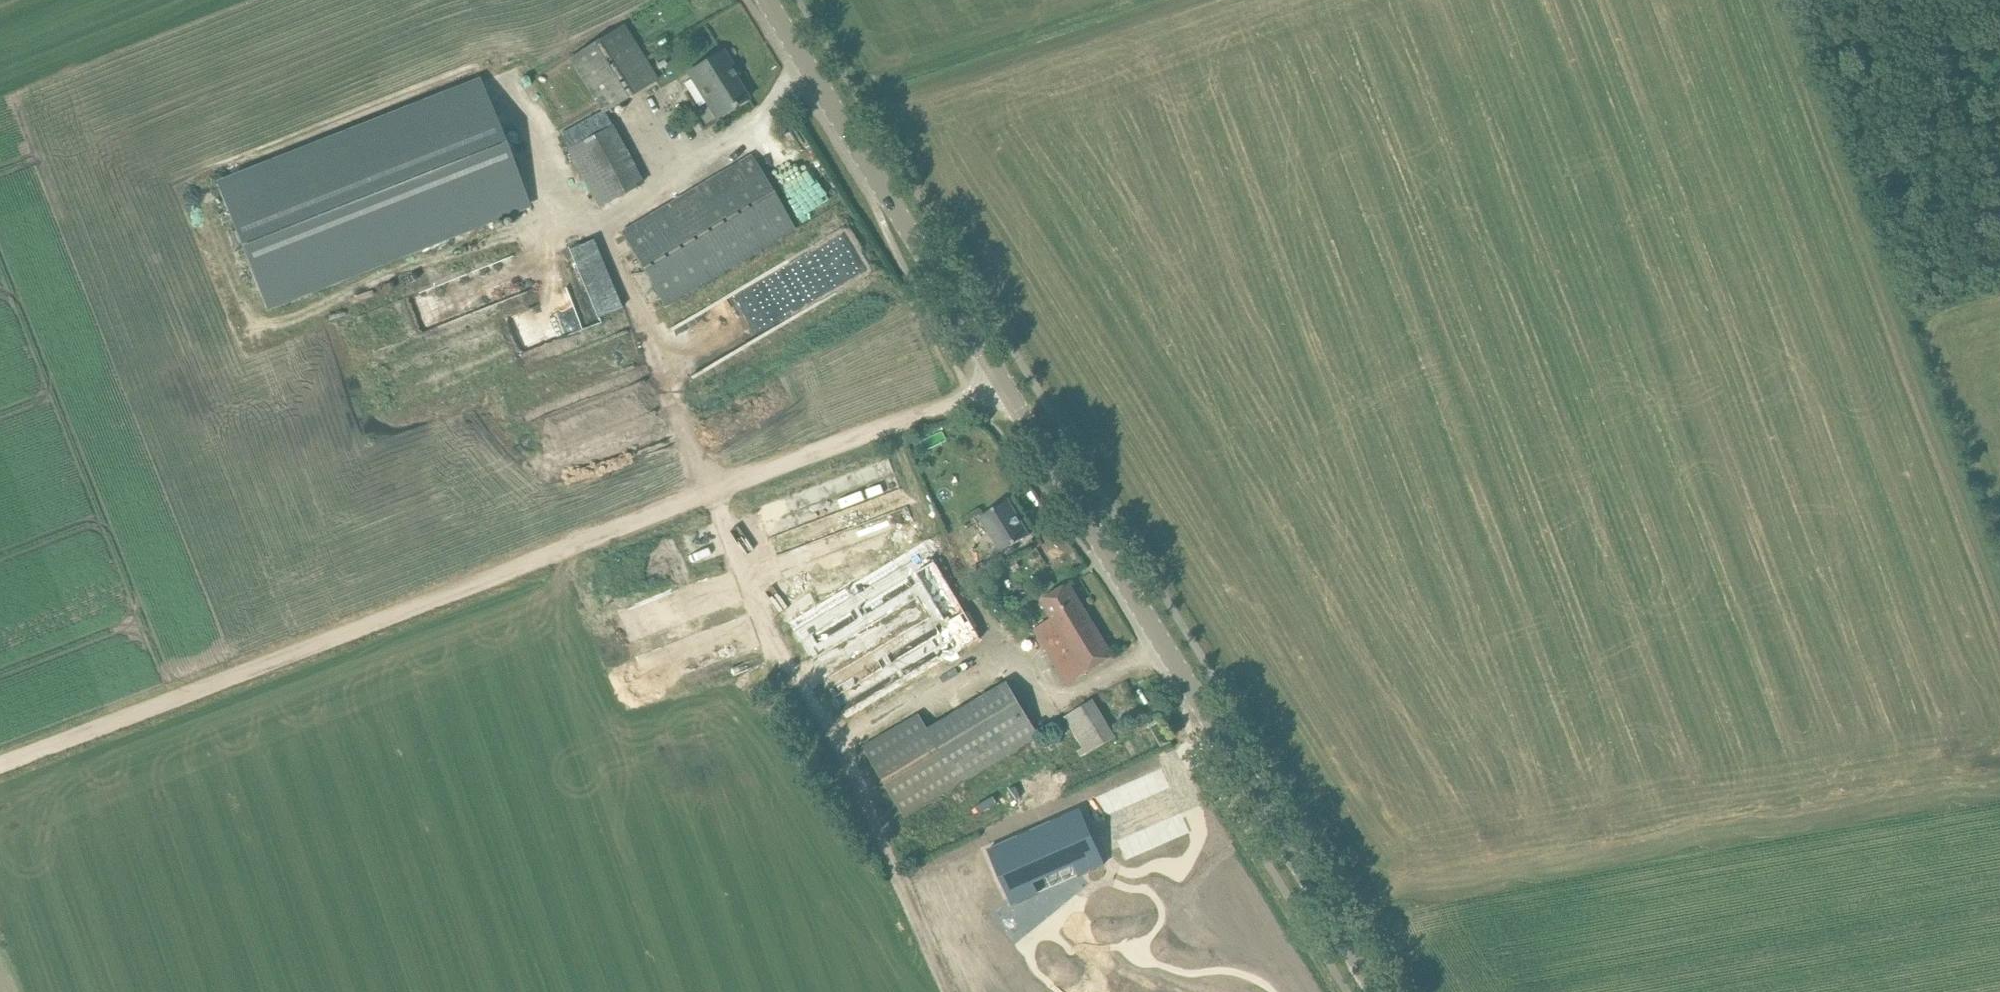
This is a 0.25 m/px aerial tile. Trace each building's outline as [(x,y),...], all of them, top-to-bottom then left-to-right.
[(593,111),(655,83),(628,25),(566,52),(593,111)] [(724,52),(688,74),(717,119),(749,99),(735,77),(738,75),(724,52)] [(480,82),(218,185),(266,308),(529,205),(480,82)] [(560,136),(567,149),(565,150),(596,209),(640,186),(602,114),(560,136)] [(665,306),(795,229),(752,156),(621,233),(665,306)] [(589,239),(565,249),(594,319),(618,309),(589,239)] [(517,326),(524,346),(539,340),(532,321),(517,326)] [(1008,501),(981,517),(1002,552),(1029,536),(1008,501)] [(917,544),(778,613),(832,721),(971,652),(917,544)] [(1066,685),(1096,667),(1113,657),(1069,584),(1041,601),(1052,618),(1033,630),(1066,685)] [(1007,684),(981,699),(1012,752),(1037,737),(1007,684)] [(1060,733),(1071,727),(1083,748),(1077,752),(1081,758),(1115,738),(1093,700),(1065,717),(1066,719),(1056,726),(1060,733)] [(919,715),(863,747),(902,814),(959,782),(928,729),(919,715)] [(1014,838),(989,850),(1013,904),(1104,864),(1083,816),(1058,828),(1059,831),(1019,849),(1014,838)]
